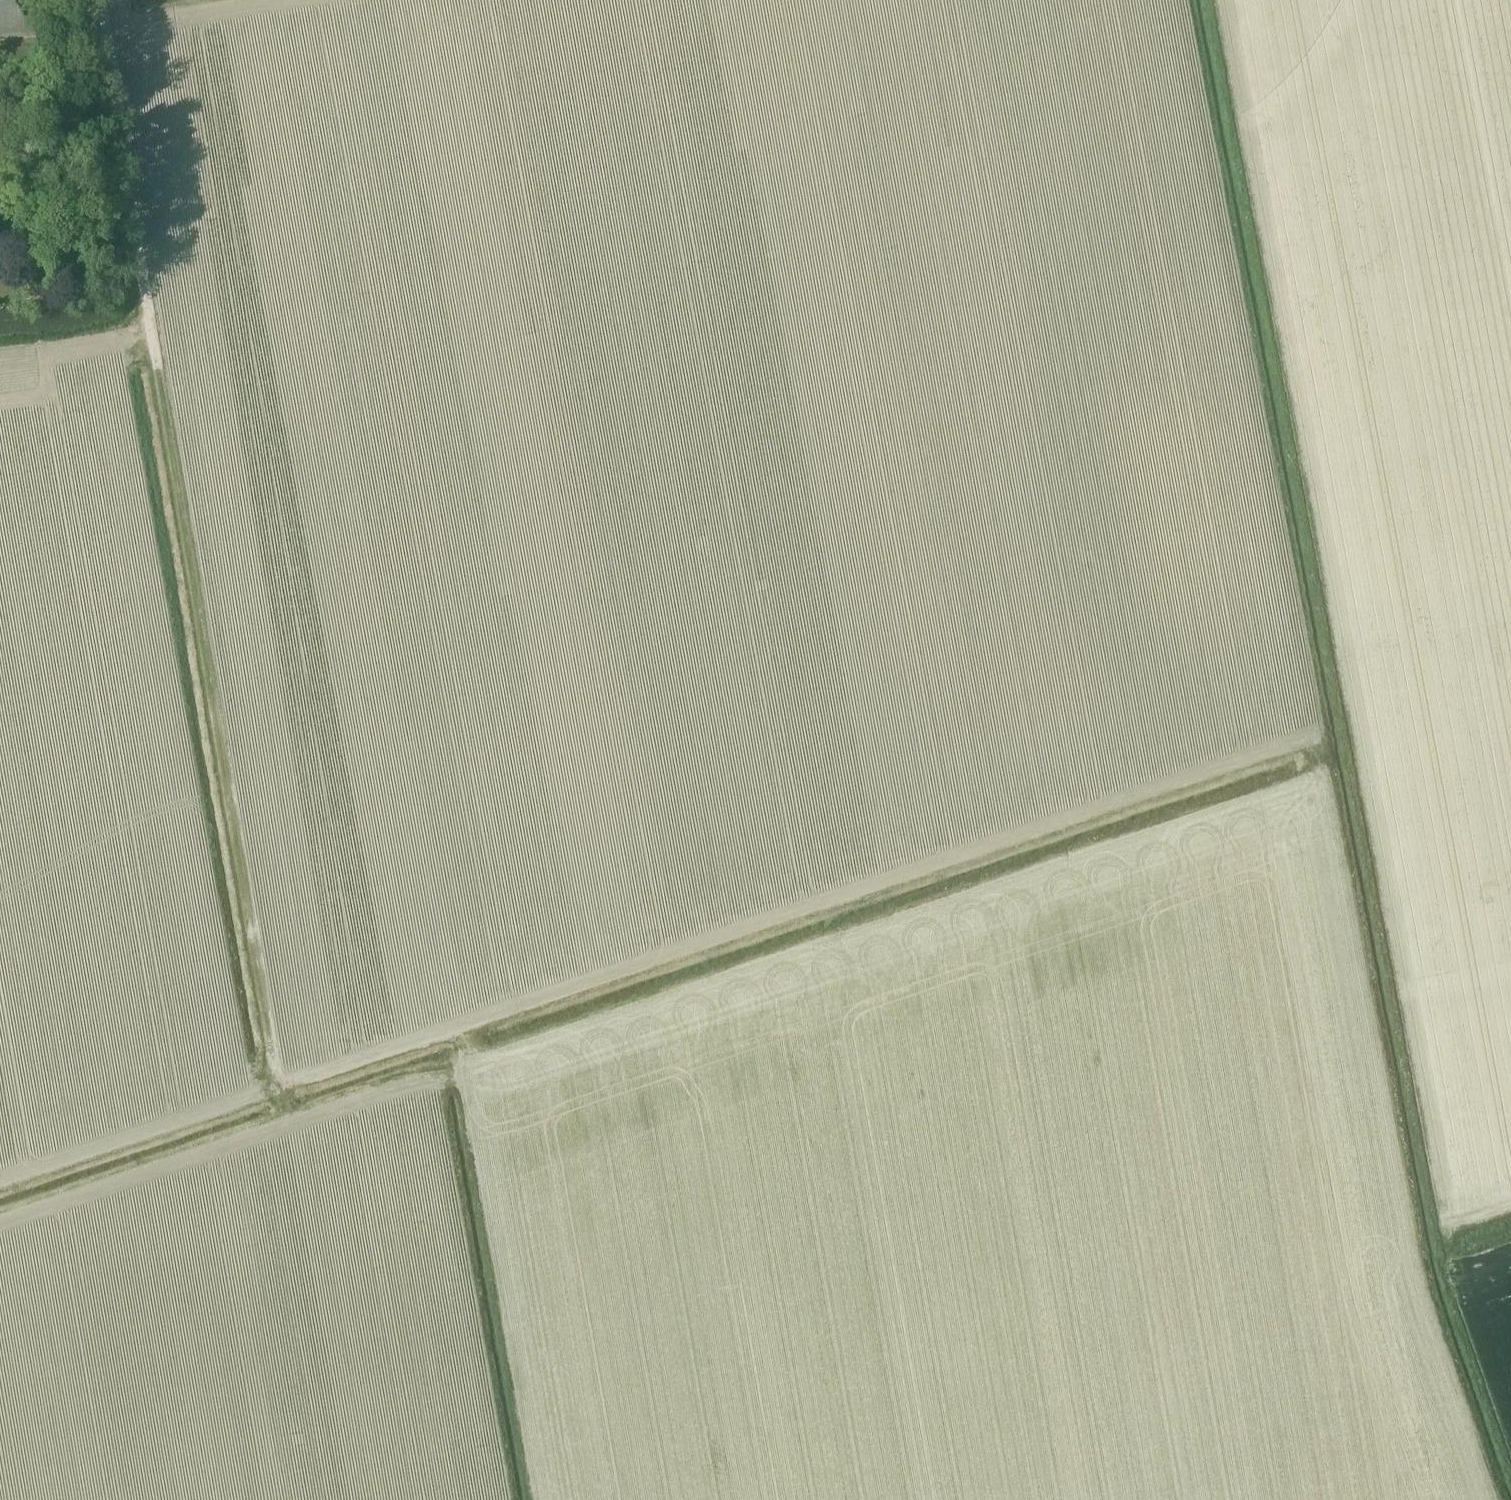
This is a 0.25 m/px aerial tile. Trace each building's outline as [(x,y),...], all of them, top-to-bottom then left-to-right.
[(33,34),(29,0),(0,0),(0,38),(33,34)]
